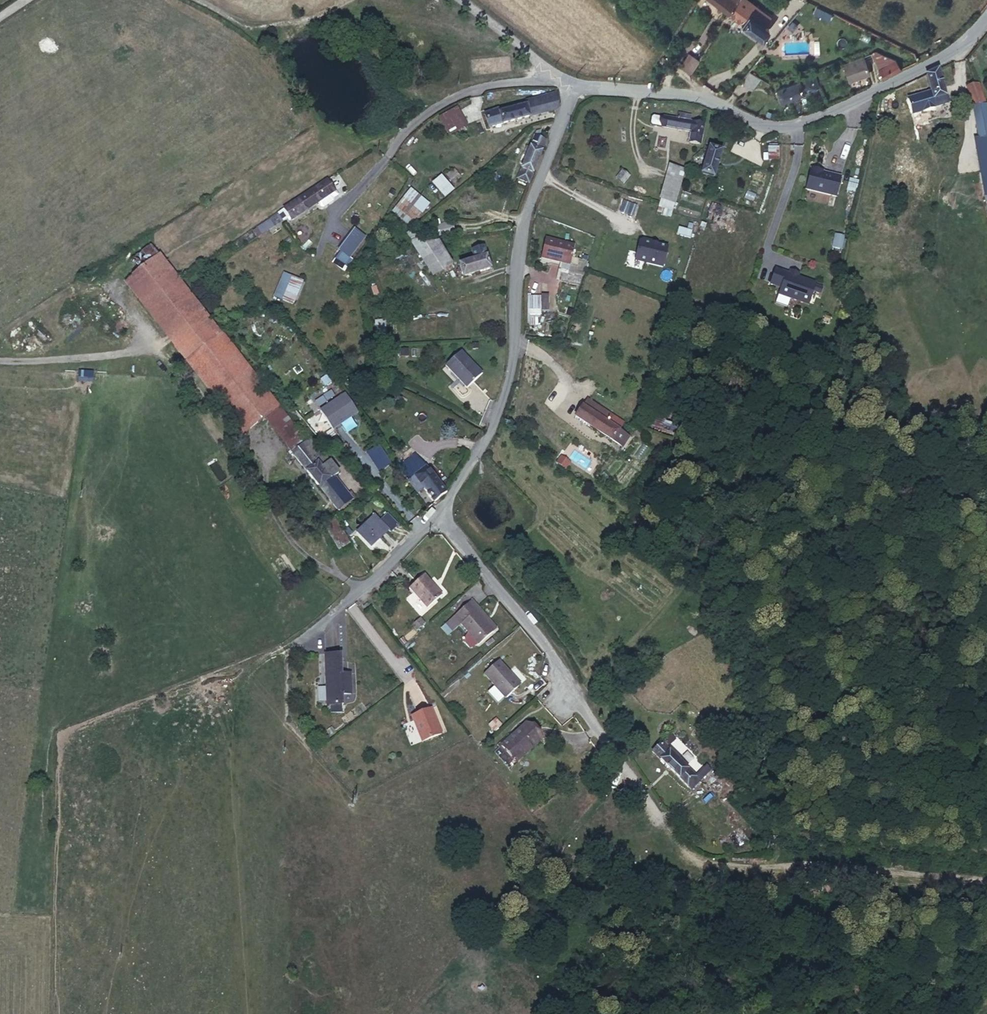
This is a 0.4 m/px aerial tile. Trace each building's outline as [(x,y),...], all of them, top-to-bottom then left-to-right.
[(727,13),(737,0),(711,0),(727,13)] [(768,16),(746,0),(737,0),(727,13),(761,37),(768,28),(763,24),(768,16)] [(785,26),(801,7),(794,1),(778,20),(785,26)] [(829,19),(831,12),(814,7),(812,15),(829,19)] [(875,51),(872,52),(876,66),(878,69),(896,60),(875,51)] [(870,74),(868,69),(876,66),(872,52),(842,63),(849,81),(870,74)] [(690,73),(698,60),(688,53),(681,64),(690,73)] [(901,69),(896,60),(878,69),(884,78),(901,69)] [(947,103),(938,70),(926,75),(931,93),(935,107),(947,103)] [(751,88),(760,78),(749,71),(740,81),(751,88)] [(780,100),(819,86),(814,74),(776,88),(780,100)] [(965,139),(974,138),(986,135),(986,117),(984,101),(978,84),(966,87),(973,107),(976,124),(963,126),(965,139)] [(935,107),(931,93),(918,96),(923,111),(935,107)] [(488,127),(556,110),(558,107),(556,94),(542,97),(543,102),(527,106),(500,113),(499,110),(484,113),(488,127)] [(527,106),(543,102),(542,97),(526,102),(527,106)] [(465,124),(456,108),(437,117),(447,135),(465,124)] [(700,144),(704,124),(684,121),(685,114),(678,113),(677,120),(663,117),(662,127),(691,132),(689,143),(700,144)] [(986,195),(986,135),(974,138),(984,195),(986,195)] [(528,183),(546,140),(535,136),(518,179),(528,183)] [(714,178),(721,151),(709,147),(701,174),(714,178)] [(816,163),(808,183),(836,194),(844,175),(827,168),(827,167),(816,163)] [(673,210),(684,170),(670,165),(658,206),(673,210)] [(461,177),(453,168),(446,175),(454,184),(461,177)] [(443,198),(453,189),(440,174),(430,182),(443,198)] [(335,190),(327,180),(284,208),(284,209),(289,217),(291,220),(318,202),(331,193),(335,190)] [(409,226),(427,205),(410,190),(392,212),(409,226)] [(331,193),(318,202),(321,207),(324,207),(333,201),(334,198),(331,193)] [(289,217),(284,209),(278,213),(279,213),(284,220),(289,217)] [(267,231),(284,220),(279,213),(262,224),(267,231)] [(455,233),(452,221),(433,226),(437,238),(455,233)] [(267,231),(262,224),(253,230),(257,237),(267,231)] [(349,258),(365,236),(355,229),(339,251),(340,251),(349,258)] [(442,271),(425,243),(411,230),(406,232),(434,275),(442,271)] [(831,247),(841,248),(843,235),(833,233),(831,247)] [(660,268),(667,246),(638,237),(632,259),(660,268)] [(570,265),(574,245),(545,238),(541,258),(570,265)] [(452,265),(438,242),(425,243),(442,271),(452,265)] [(279,407),(150,244),(116,270),(244,435),(266,418),(279,407)] [(349,258),(340,251),(334,259),(344,265),(349,258)] [(401,264),(415,254),(412,252),(399,261),(401,264)] [(490,268),(486,256),(459,265),(463,277),(490,268)] [(807,304),(814,285),(806,282),(806,281),(794,276),(794,278),(775,271),(770,283),(781,287),(779,293),(788,297),(789,299),(796,302),(797,301),(807,304)] [(293,305),(303,281),(292,276),(282,300),(293,305)] [(540,325),(540,295),(526,295),(526,325),(540,325)] [(387,340),(384,320),(374,321),(376,341),(387,340)] [(482,374),(461,351),(445,366),(467,388),(482,374)] [(345,393),(319,410),(331,428),(357,411),(345,393)] [(624,423),(587,400),(583,407),(582,406),(575,417),(612,441),(622,447),(629,437),(619,431),(624,423)] [(305,441),(279,407),(266,418),(291,451),(305,441)] [(339,473),(311,437),(291,451),(320,488),(331,479),(339,473)] [(398,463),(400,467),(407,462),(409,465),(419,458),(414,452),(398,463)] [(433,503),(446,493),(419,458),(409,465),(407,462),(400,467),(418,493),(423,489),(433,503)] [(338,512),(355,497),(351,492),(345,497),(331,479),(320,488),(338,512)] [(356,532),(370,546),(388,530),(390,532),(398,524),(387,514),(380,520),(375,514),(356,532)] [(348,543),(333,521),(324,527),(338,549),(348,543)] [(441,594),(425,575),(409,589),(426,607),(441,594)] [(493,631),(476,611),(478,609),(471,601),(446,622),(452,630),(460,623),(468,631),(463,640),(470,648),(478,644),(479,644),(493,631)] [(496,629),(478,609),(476,611),(493,631),(496,629)] [(351,694),(350,673),(342,674),(341,654),(325,654),(327,704),(343,704),(342,694),(351,694)] [(520,684),(499,661),(484,674),(506,698),(520,684)] [(441,733),(431,708),(411,716),(421,742),(441,733)] [(509,768),(541,739),(526,723),(494,752),(509,768)] [(700,780),(661,743),(651,751),(691,789),(700,780)]
